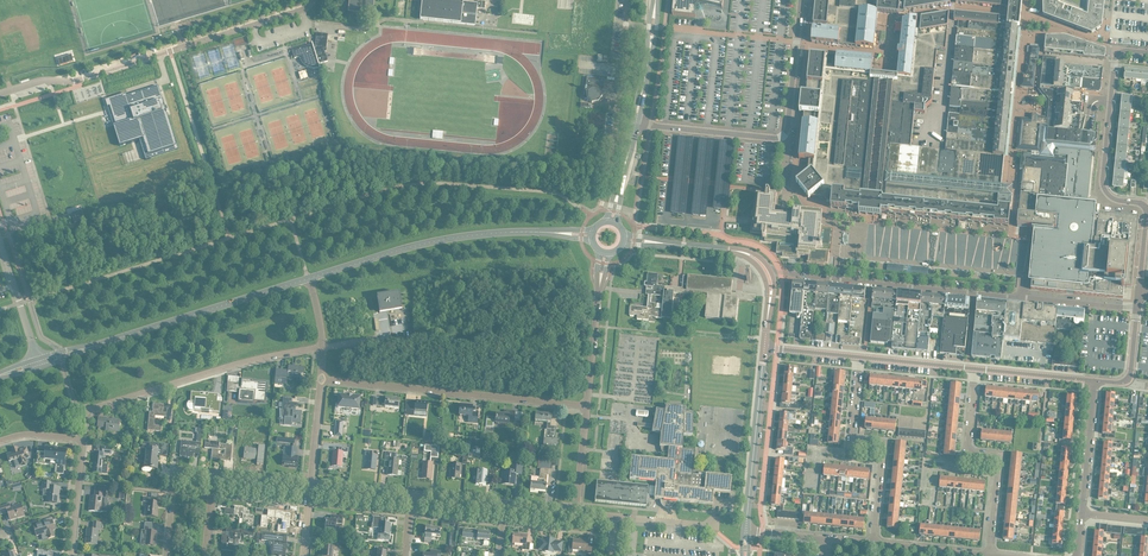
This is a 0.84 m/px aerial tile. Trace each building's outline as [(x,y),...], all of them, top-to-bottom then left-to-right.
[(348,10),(372,12),(374,0),(349,0),(348,10)] [(420,19),(476,24),(476,15),(477,2),(462,0),(463,0),(422,0),(420,19)] [(547,0),(532,0),(532,10),(547,10),(547,0)] [(695,12),(695,11),(695,10),(695,9),(695,8),(696,7),(696,6),(697,6),(697,5),(698,4),(699,4),(700,4),(701,3),(702,3),(704,3),(706,4),(707,4),(722,7),(722,8),(723,0),(674,0),(672,14),(696,17),(696,16),(695,16),(695,14),(695,12)] [(811,41),(843,44),(874,47),(876,29),(878,12),(892,13),(899,14),(899,12),(926,7),(950,4),(950,0),(815,0),(813,19),(811,39),(811,41)] [(955,2),(986,5),(1009,7),(1008,17),(999,16),(998,25),(1017,27),(1019,27),(1022,0),(956,0),(955,2)] [(1043,16),(1091,34),(1102,28),(1105,0),(1043,0),(1043,16)] [(880,155),(878,173),(883,174),(886,174),(1001,186),(1001,184),(1004,156),(1005,145),(1006,139),(1007,132),(1008,121),(1008,120),(1009,113),(1009,112),(1009,105),(1010,100),(1010,97),(1010,94),(1012,79),(1013,68),(1014,60),(1015,53),(1016,42),(1017,34),(1017,31),(1017,27),(998,25),(999,16),(985,15),(981,14),(968,13),(954,12),(954,20),(958,20),(952,80),(951,88),(950,99),(950,103),(949,107),(949,113),(948,119),(947,126),(947,133),(946,139),(945,147),(945,150),(939,149),(930,148),(920,147),(911,146),(911,144),(912,133),(914,114),(914,111),(925,113),(926,106),(931,102),(934,73),(936,53),(937,48),(945,49),(948,27),(949,13),(926,16),(921,17),(912,19),(903,20),(902,32),(900,49),(898,49),(897,54),(899,54),(897,76),(888,75),(887,84),(886,93),(885,102),(884,111),(884,120),(882,137),(880,155)] [(328,61),(325,52),(324,49),(326,48),(328,34),(316,33),(315,43),(312,44),(318,64),(328,61)] [(1044,52),(1071,55),(1105,58),(1106,49),(1064,35),(1046,36),(1044,52)] [(582,48),(583,40),(558,37),(558,40),(553,39),(554,37),(549,36),(548,44),(565,46),(582,48)] [(313,68),(319,67),(320,70),(318,64),(312,44),(312,42),(311,42),(312,44),(292,50),(294,58),(299,57),(302,62),(307,66),(313,68)] [(408,46),(407,53),(419,54),(419,46),(408,46)] [(1029,59),(1033,59),(1033,58),(1036,59),(1037,59),(1038,57),(1038,54),(1039,54),(1039,48),(1038,47),(1031,46),(1030,47),(1029,47),(1029,53),(1029,59)] [(494,63),(496,55),(485,53),(483,61),(494,63)] [(800,144),(799,158),(808,159),(807,166),(870,172),(872,154),(873,145),(874,136),(876,119),(877,101),(878,92),(880,74),(871,73),(873,57),(859,56),(837,54),(836,56),(819,54),(810,53),(808,67),(807,76),(807,85),(806,93),(802,93),(801,93),(801,97),(801,98),(800,101),(800,102),(800,106),(800,107),(799,110),(799,111),(800,111),(804,112),(803,122),(802,127),(802,128),(800,144)] [(68,54),(55,58),(57,64),(69,61),(68,54)] [(1100,90),(1103,68),(1056,63),(1057,57),(1052,57),(1052,58),(1045,57),(1044,58),(1042,74),(1041,82),(1043,84),(1043,85),(1046,85),(1053,86),(1058,87),(1058,86),(1060,86),(1066,87),(1067,88),(1068,88),(1069,87),(1072,87),(1072,88),(1073,88),(1074,87),(1082,88),(1083,88),(1091,89),(1092,88),(1094,88),(1096,91),(1099,91),(1099,90),(1100,90)] [(1020,86),(1033,88),(1034,77),(1036,65),(1026,64),(1025,74),(1021,74),(1020,86)] [(1130,80),(1132,81),(1133,71),(1131,71),(1131,70),(1128,70),(1125,70),(1125,73),(1125,74),(1124,78),(1130,79),(1130,80)] [(1136,71),(1133,71),(1132,81),(1135,81),(1135,80),(1141,80),(1142,72),(1139,72),(1139,71),(1136,71)] [(599,100),(600,101),(600,100),(601,100),(601,99),(601,98),(602,96),(601,90),(600,90),(602,87),(602,88),(603,88),(604,79),(586,77),(585,88),(584,88),(584,89),(585,89),(584,98),(586,99),(592,103),(598,102),(599,100)] [(126,93),(107,99),(115,125),(113,125),(119,146),(139,140),(145,160),(178,149),(158,86),(127,96),(126,93)] [(1049,109),(1048,110),(1047,119),(1049,121),(1048,128),(1046,130),(1045,141),(1047,144),(1052,144),(1055,142),(1087,145),(1087,144),(1090,145),(1093,143),(1093,139),(1094,139),(1095,133),(1095,131),(1095,133),(1089,132),(1085,132),(1081,132),(1082,131),(1079,131),(1083,93),(1058,90),(1049,89),(1044,88),(1043,92),(1049,99),(1048,109),(1049,109)] [(1123,95),(1122,104),(1131,105),(1132,98),(1133,98),(1133,97),(1132,97),(1132,96),(1123,95)] [(1121,112),(1131,113),(1131,111),(1131,105),(1122,104),(1121,112)] [(1131,113),(1121,112),(1120,120),(1129,121),(1130,115),(1131,115),(1131,113)] [(1019,117),(1016,149),(1031,151),(1040,152),(1040,147),(1042,127),(1040,127),(1041,119),(1039,119),(1039,115),(1029,114),(1028,118),(1019,117)] [(81,131),(90,130),(89,120),(79,121),(81,131)] [(1129,121),(1120,120),(1119,129),(1129,130),(1130,128),(1129,128),(1129,121)] [(1129,130),(1119,129),(1118,137),(1128,138),(1128,131),(1129,131),(1129,130)] [(692,136),(678,135),(670,212),(684,214),(692,136)] [(713,139),(699,137),(691,215),(705,216),(713,139)] [(1128,138),(1118,137),(1117,145),(1128,146),(1128,144),(1127,144),(1128,138)] [(734,141),(720,139),(713,208),(727,209),(734,141)] [(1117,153),(1126,154),(1127,149),(1129,150),(1129,146),(1128,146),(1117,145),(1117,153)] [(1096,203),(1087,202),(1085,202),(1086,199),(1088,199),(1088,196),(1092,158),(1091,158),(1092,154),(1089,152),(1086,151),(1086,150),(1061,148),(1061,149),(1057,148),(1055,150),(1055,154),(1055,158),(1049,158),(1049,157),(1048,157),(1048,159),(1039,158),(1039,154),(1035,153),(1034,156),(1032,156),(1032,157),(1029,156),(1028,157),(1029,157),(1029,158),(1024,162),(1021,183),(1017,226),(1032,228),(1032,230),(1044,231),(1044,236),(1043,236),(1042,237),(1042,238),(1042,239),(1043,239),(1043,240),(1039,277),(1032,276),(1031,289),(1123,298),(1124,286),(1131,287),(1139,217),(1098,213),(1098,214),(1095,214),(1096,203)] [(1117,153),(1116,162),(1126,163),(1126,161),(1125,161),(1126,154),(1117,153)] [(1115,170),(1124,171),(1125,164),(1126,165),(1126,163),(1116,162),(1115,170)] [(1124,171),(1115,170),(1114,178),(1124,179),(1125,177),(1124,177),(1124,171)] [(806,174),(796,182),(809,197),(810,196),(827,198),(828,198),(829,192),(832,193),(831,202),(831,203),(831,207),(831,208),(838,208),(845,209),(846,209),(852,210),(853,210),(859,210),(859,212),(859,213),(860,213),(880,215),(881,215),(881,214),(881,213),(881,210),(877,209),(878,197),(876,197),(875,196),(869,196),(868,196),(869,180),(806,174)] [(1125,179),(1124,179),(1114,178),(1113,187),(1117,187),(1119,187),(1123,188),(1123,183),(1125,183),(1125,179)] [(876,197),(878,197),(877,209),(881,210),(881,213),(887,213),(888,213),(894,214),(895,214),(902,215),(909,216),(916,216),(923,217),(924,217),(930,218),(931,218),(937,218),(938,219),(944,219),(945,219),(951,220),(952,220),(958,221),(959,221),(965,221),(966,221),(972,222),(973,222),(979,223),(980,223),(987,224),(994,224),(1001,225),(1002,225),(1008,226),(1009,226),(1009,225),(1009,223),(1011,208),(999,207),(999,205),(1011,207),(1012,196),(1012,195),(1008,194),(1008,192),(1006,192),(994,193),(886,182),(882,182),(877,181),(876,197)] [(751,227),(750,231),(762,232),(762,234),(762,236),(763,236),(763,237),(765,238),(764,241),(772,242),(777,242),(776,253),(783,253),(782,256),(785,256),(789,256),(797,257),(797,255),(803,256),(809,256),(808,263),(825,264),(825,263),(828,264),(829,256),(829,252),(829,250),(831,228),(829,228),(825,227),(824,227),(823,227),(822,227),(819,227),(819,219),(820,218),(820,214),(820,212),(819,212),(814,211),(813,211),(807,210),(801,210),(800,210),(800,212),(798,211),(795,211),(795,212),(794,212),(793,215),(774,213),(777,192),(769,192),(769,190),(766,190),(766,193),(757,192),(755,209),(755,211),(753,211),(752,211),(752,215),(751,227)] [(71,213),(72,216),(74,223),(84,220),(81,210),(71,213)] [(904,265),(903,273),(911,274),(912,266),(904,265)] [(647,286),(649,286),(649,290),(646,290),(646,294),(648,294),(647,307),(630,306),(629,315),(634,316),(634,314),(637,315),(637,319),(649,320),(649,316),(654,316),(654,317),(671,319),(674,292),(708,296),(705,319),(736,322),(738,299),(755,300),(755,295),(731,293),(732,280),(688,275),(688,276),(683,275),(682,288),(657,285),(658,274),(648,272),(647,281),(645,281),(644,286),(647,286)] [(800,316),(802,317),(805,283),(793,282),(790,312),(797,313),(796,317),(797,318),(798,318),(799,318),(799,317),(800,317),(800,316)] [(805,283),(802,317),(800,338),(810,340),(813,311),(812,311),(813,304),(815,305),(817,284),(805,283)] [(817,284),(815,305),(815,308),(827,310),(829,285),(817,284)] [(829,285),(827,310),(826,313),(838,314),(841,287),(829,285)] [(844,287),(841,287),(838,314),(838,321),(850,322),(852,298),(853,289),(844,288),(844,287)] [(865,299),(866,289),(855,288),(853,289),(852,298),(865,299)] [(892,342),(898,292),(895,292),(894,293),(877,291),(876,290),(873,290),(871,307),(883,309),(883,314),(873,313),(870,342),(887,344),(888,343),(888,341),(892,342)] [(917,343),(918,333),(921,295),(910,294),(898,292),(892,342),(892,348),(916,350),(917,343)] [(380,312),(401,308),(401,309),(402,309),(399,293),(377,297),(377,296),(379,312),(380,312)] [(917,343),(916,350),(928,352),(931,317),(934,296),(921,295),(918,333),(917,343)] [(931,317),(943,318),(945,297),(934,296),(931,317)] [(956,298),(945,297),(943,318),(940,353),(956,354),(957,347),(961,347),(965,348),(970,300),(959,299),(957,300),(956,298)] [(1001,359),(1003,339),(1006,303),(981,301),(981,300),(977,300),(976,304),(977,304),(971,356),(1001,359)] [(1006,303),(1003,339),(1020,341),(1023,305),(1006,303)] [(1023,305),(1020,341),(1054,344),(1057,309),(1023,305)] [(1083,331),(1085,311),(1057,309),(1055,329),(1083,331)] [(276,369),(274,380),(276,381),(276,383),(286,385),(287,378),(287,376),(300,378),(301,373),(304,373),(304,367),(294,366),(295,364),(292,364),(292,366),(288,365),(288,370),(276,369)] [(783,373),(783,376),(784,376),(784,375),(793,376),(795,377),(800,377),(801,374),(796,374),(793,373),(794,367),(785,366),(785,373),(783,373)] [(834,379),(844,380),(845,372),(835,371),(834,376),(831,376),(831,378),(834,379)] [(782,382),(782,385),(784,385),(792,386),(792,382),(793,376),(784,375),(784,376),(784,382),(782,382)] [(877,386),(878,375),(870,375),(869,385),(869,389),(872,389),(873,385),(877,386)] [(878,375),(877,386),(876,390),(879,390),(880,386),(884,387),(885,376),(878,375)] [(885,376),(884,387),(884,391),(887,391),(887,387),(892,387),(893,377),(885,376)] [(893,377),(892,387),(891,391),(894,392),(895,388),(899,388),(900,378),(893,377)] [(900,378),(899,388),(898,392),(902,392),(902,388),(906,389),(907,378),(900,378)] [(914,390),(915,379),(907,378),(906,389),(906,393),(909,393),(909,389),(914,390)] [(248,381),(248,379),(241,379),(241,385),(238,385),(228,384),(228,389),(238,390),(239,390),(238,401),(254,402),(255,402),(254,402),(254,401),(265,402),(267,383),(251,381),(248,381)] [(833,386),(844,387),(844,380),(834,379),(834,383),(831,383),(831,385),(833,386)] [(922,380),(915,379),(914,390),(913,394),(916,394),(917,390),(921,390),(922,387),(926,387),(927,381),(922,381),(922,380)] [(951,390),(961,391),(961,384),(951,383),(951,388),(947,387),(947,390),(951,390)] [(781,391),(781,394),(783,394),(791,395),(793,395),(798,395),(799,392),(794,392),(791,392),(792,386),(784,385),(783,391),(781,391)] [(833,393),(843,394),(844,387),(833,386),(833,390),(830,390),(830,393),(833,393)] [(993,398),(994,387),(986,387),(985,397),(985,400),(988,400),(988,397),(993,398)] [(994,387),(993,398),(992,401),(995,401),(996,398),(1000,398),(1001,388),(994,387)] [(1001,388),(1000,398),(1000,402),(1003,402),(1003,399),(1007,399),(1009,389),(1001,388)] [(1009,389),(1007,399),(1007,402),(1010,403),(1011,399),(1015,400),(1016,390),(1009,389)] [(950,397),(960,398),(961,391),(951,390),(950,395),(947,394),(946,397),(950,397)] [(1022,401),(1023,391),(1016,390),(1015,400),(1015,403),(1018,404),(1018,400),(1022,401)] [(201,409),(212,410),(212,411),(219,412),(220,402),(220,401),(220,402),(217,401),(217,395),(218,395),(218,394),(208,393),(207,395),(200,395),(200,392),(191,391),(190,401),(194,402),(194,410),(201,410),(201,409)] [(1030,401),(1031,391),(1023,391),(1022,401),(1022,404),(1025,404),(1025,401),(1030,401)] [(1031,391),(1030,401),(1029,405),(1032,405),(1033,402),(1037,402),(1038,392),(1031,391)] [(829,400),(832,400),(842,401),(843,394),(833,393),(832,397),(829,397),(829,400)] [(1106,401),(1118,402),(1121,403),(1121,400),(1118,400),(1118,399),(1116,399),(1114,399),(1115,394),(1107,393),(1106,398),(1107,398),(1106,400),(1106,401)] [(780,403),(780,407),(801,409),(801,405),(790,404),(791,395),(783,394),(782,400),(780,400),(780,403)] [(359,410),(360,397),(352,397),(353,396),(346,396),(338,395),(338,399),(337,398),(336,399),(336,402),(337,403),(338,404),(337,407),(346,408),(346,409),(346,410),(349,410),(350,410),(351,409),(359,410)] [(1063,402),(1075,404),(1075,403),(1074,403),(1075,401),(1076,396),(1067,395),(1067,400),(1065,400),(1065,399),(1063,399),(1063,402)] [(292,422),(300,423),(302,411),(295,410),(296,407),(298,407),(299,402),(292,401),(292,397),(283,396),(282,408),(280,408),(281,416),(285,417),(284,424),(292,425),(292,422)] [(399,399),(373,396),(373,405),(381,406),(382,403),(385,404),(384,406),(398,408),(399,399)] [(949,404),(959,405),(960,398),(950,397),(949,402),(946,402),(946,404),(949,404)] [(417,401),(411,400),(410,409),(408,408),(407,414),(412,414),(412,411),(414,411),(414,410),(426,411),(427,402),(417,401)] [(831,407),(842,408),(842,401),(832,400),(832,405),(829,404),(828,407),(831,407)] [(1105,409),(1113,410),(1114,404),(1116,405),(1115,405),(1117,405),(1118,402),(1106,401),(1106,402),(1106,404),(1105,404),(1105,409)] [(874,409),(875,403),(864,402),(864,408),(871,408),(870,414),(871,414),(874,415),(874,409)] [(1066,411),(1074,412),(1075,407),(1074,406),(1074,404),(1075,404),(1063,402),(1062,406),(1064,406),(1064,405),(1066,406),(1066,411)] [(152,412),(149,411),(147,430),(161,431),(161,426),(154,425),(155,416),(166,417),(165,420),(170,421),(171,409),(167,408),(166,413),(163,413),(163,404),(153,403),(152,412)] [(945,411),(948,412),(958,413),(959,405),(949,404),(949,409),(945,409),(945,411)] [(468,421),(477,422),(478,413),(472,412),(472,406),(460,405),(459,414),(469,415),(468,421)] [(665,505),(667,505),(669,505),(671,504),(672,501),(672,500),(712,505),(713,491),(730,493),(731,476),(706,474),(705,476),(693,474),(695,450),(682,448),(683,435),(692,435),(692,413),(684,413),(684,410),(683,410),(684,408),(685,409),(685,408),(683,408),(682,407),(680,407),(678,406),(677,406),(675,406),(673,406),(672,406),(669,406),(667,406),(666,406),(664,406),(664,407),(666,406),(666,408),(665,408),(665,411),(656,409),(652,431),(661,433),(659,446),(662,447),(662,451),(668,451),(667,460),(631,456),(629,479),(656,481),(654,499),(663,499),(663,500),(663,503),(665,505)] [(831,414),(841,415),(842,408),(831,407),(831,412),(828,411),(828,414),(831,414)] [(510,420),(514,420),(515,410),(506,409),(505,414),(496,413),(496,418),(494,418),(494,415),(486,414),(485,424),(491,425),(491,422),(493,420),(495,421),(495,422),(508,424),(508,418),(510,418),(510,420)] [(778,419),(778,422),(780,422),(788,423),(796,424),(796,421),(795,420),(789,420),(789,413),(792,414),(795,414),(796,410),(786,409),(786,413),(781,412),(780,419),(778,419)] [(1104,417),(1116,418),(1116,415),(1115,415),(1114,415),(1113,415),(1113,410),(1105,409),(1104,414),(1105,414),(1105,416),(1104,416),(1104,417)] [(1061,418),(1073,420),(1073,419),(1073,417),(1074,412),(1066,411),(1065,416),(1063,416),(1062,415),(1061,418)] [(948,419),(958,420),(958,413),(948,412),(948,416),(945,416),(944,418),(948,419)] [(559,438),(558,438),(558,439),(555,438),(556,426),(550,425),(551,414),(535,413),(535,420),(547,421),(545,437),(543,437),(542,447),(558,449),(559,438)] [(841,415),(831,414),(830,419),(827,418),(827,421),(830,421),(840,422),(841,415)] [(873,429),(874,419),(874,415),(871,414),(871,418),(866,418),(865,428),(873,429)] [(880,430),(881,420),(882,415),(879,415),(878,419),(874,419),(873,429),(880,430)] [(881,420),(880,430),(887,430),(888,420),(889,416),(886,416),(886,420),(881,420)] [(888,420),(887,430),(895,431),(896,417),(893,417),(893,421),(888,420)] [(1103,425),(1112,426),(1112,420),(1114,420),(1114,421),(1116,421),(1116,418),(1104,417),(1104,418),(1105,418),(1104,420),(1103,425)] [(101,418),(99,434),(107,435),(108,427),(122,428),(123,420),(101,418)] [(1073,420),(1061,418),(1061,422),(1063,422),(1063,421),(1065,421),(1064,427),(1072,428),(1073,422),(1072,422),(1073,420)] [(958,420),(948,419),(947,423),(942,423),(942,425),(947,426),(957,427),(958,420)] [(840,422),(830,421),(829,426),(826,425),(826,428),(829,428),(839,430),(840,422)] [(777,428),(777,431),(779,431),(787,432),(790,432),(800,433),(800,430),(790,429),(788,429),(788,423),(780,422),(779,428),(777,428)] [(342,425),(334,424),(333,432),(342,433),(342,425)] [(1112,426),(1103,425),(1103,430),(1103,432),(1102,433),(1105,434),(1105,437),(1119,438),(1119,435),(1114,434),(1115,431),(1113,431),(1111,431),(1112,426)] [(957,427),(947,426),(946,430),(943,430),(943,433),(946,433),(956,434),(957,427)] [(988,441),(989,431),(990,427),(987,426),(986,430),(982,430),(981,440),(988,441)] [(996,442),(997,431),(997,427),(994,427),(993,431),(989,431),(988,441),(996,442)] [(1072,428),(1064,427),(1063,437),(1061,436),(1059,435),(1059,442),(1064,442),(1064,439),(1071,440),(1071,439),(1071,437),(1072,428)] [(839,430),(829,428),(829,433),(826,433),(825,435),(828,436),(839,437),(839,430)] [(1003,442),(1004,432),(1005,428),(1001,428),(1001,432),(997,431),(996,442),(1003,442)] [(1004,432),(1003,442),(1011,443),(1012,429),(1009,429),(1008,433),(1004,432)] [(776,437),(776,440),(778,440),(786,441),(787,432),(779,431),(778,437),(776,437)] [(956,434),(946,433),(946,438),(942,437),(942,440),(945,440),(955,441),(956,434)] [(839,437),(828,436),(828,440),(825,440),(825,442),(828,443),(838,444),(839,437)] [(212,448),(211,459),(230,461),(232,445),(219,443),(219,442),(205,440),(204,448),(212,448)] [(776,447),(775,449),(784,450),(784,454),(785,454),(792,455),(793,451),(793,448),(788,447),(786,447),(786,441),(778,440),(777,447),(776,447)] [(955,441),(945,440),(945,445),(942,444),(941,447),(945,447),(955,448),(955,441)] [(200,452),(201,443),(181,441),(179,456),(193,457),(194,451),(200,452)] [(895,449),(905,450),(906,445),(909,446),(909,443),(906,443),(896,441),(895,449)] [(158,461),(157,461),(157,455),(160,456),(160,453),(167,454),(168,444),(142,442),(142,443),(146,444),(144,466),(143,466),(142,467),(141,469),(143,471),(149,472),(150,471),(151,470),(152,469),(152,468),(157,468),(158,461)] [(1103,450),(1111,451),(1112,446),(1114,446),(1114,447),(1115,447),(1116,444),(1104,442),(1104,443),(1104,445),(1103,450)] [(100,445),(99,452),(95,452),(94,465),(93,465),(92,472),(107,473),(108,464),(102,464),(103,453),(111,454),(112,447),(100,445)] [(256,464),(262,464),(264,445),(258,445),(258,449),(245,448),(244,458),(257,459),(256,464)] [(423,461),(421,478),(431,479),(433,464),(437,465),(438,458),(439,446),(432,445),(430,462),(423,461)] [(12,452),(6,454),(9,461),(17,458),(20,466),(27,464),(25,458),(29,457),(26,447),(18,450),(18,447),(11,449),(12,452)] [(56,460),(55,473),(63,474),(64,458),(63,458),(63,455),(65,455),(65,449),(57,448),(57,449),(54,449),(54,448),(45,447),(45,449),(38,449),(36,462),(44,463),(45,459),(56,460)] [(282,465),(289,466),(289,467),(297,468),(298,456),(295,456),(296,448),(288,447),(287,455),(283,455),(282,465)] [(333,451),(332,465),(341,466),(343,452),(347,452),(348,448),(338,447),(338,451),(333,451)] [(955,448),(945,447),(944,452),(941,451),(941,454),(944,454),(944,455),(954,456),(955,448)] [(1061,455),(1069,456),(1070,451),(1069,451),(1070,449),(1070,448),(1058,447),(1058,451),(1060,451),(1060,450),(1062,450),(1061,455)] [(894,456),(904,457),(905,453),(908,453),(908,450),(905,450),(895,449),(894,456)] [(367,455),(365,469),(375,470),(377,456),(372,455),(372,450),(365,450),(365,455),(367,455)] [(1102,459),(1114,460),(1114,456),(1113,456),(1113,457),(1111,457),(1111,451),(1103,450),(1103,456),(1103,458),(1102,458),(1102,459)] [(384,460),(388,461),(387,474),(397,475),(398,459),(396,459),(396,453),(385,451),(384,460)] [(1011,460),(1021,461),(1022,457),(1025,457),(1025,454),(1012,453),(1011,460)] [(1057,463),(1069,464),(1068,464),(1068,461),(1069,461),(1069,456),(1061,455),(1061,461),(1059,461),(1059,460),(1057,460),(1057,461),(1055,461),(1055,463),(1057,463)] [(893,463),(904,464),(904,460),(907,460),(907,457),(904,457),(894,456),(893,463)] [(539,477),(531,476),(530,489),(546,491),(546,483),(547,475),(551,475),(552,458),(538,457),(537,467),(540,468),(539,477)] [(774,465),(773,468),(775,468),(783,469),(786,469),(791,470),(791,467),(786,466),(784,466),(784,460),(776,459),(775,465),(774,465)] [(1102,461),(1101,467),(1110,468),(1110,462),(1112,462),(1112,463),(1114,463),(1114,460),(1102,459),(1103,459),(1103,462),(1102,461)] [(1010,467),(1020,469),(1021,464),(1024,465),(1024,462),(1021,461),(1011,460),(1010,467)] [(449,477),(459,478),(460,463),(451,462),(449,477)] [(893,470),(903,471),(903,467),(906,467),(907,464),(904,464),(893,463),(893,470)] [(1059,471),(1068,472),(1068,467),(1068,465),(1069,464),(1057,463),(1056,467),(1058,467),(1058,466),(1060,466),(1059,471)] [(502,483),(513,484),(514,473),(521,474),(522,466),(509,465),(508,471),(503,470),(502,483)] [(827,476),(831,476),(832,466),(825,465),(823,479),(826,480),(827,476)] [(834,476),(838,477),(839,467),(832,466),(831,476),(830,483),(833,483),(834,476)] [(846,477),(847,467),(839,467),(838,477),(838,481),(841,481),(842,477),(846,477)] [(849,478),(853,478),(854,468),(847,467),(846,477),(845,482),(849,482),(849,478)] [(1009,474),(1020,476),(1020,471),(1026,472),(1026,469),(1020,469),(1010,467),(1009,474)] [(1110,468),(1101,467),(1101,472),(1102,472),(1101,474),(1101,475),(1112,476),(1113,472),(1111,472),(1111,473),(1109,473),(1110,468)] [(773,474),(772,477),(774,477),(782,478),(785,479),(790,479),(790,476),(785,475),(783,475),(783,469),(775,468),(774,475),(773,474)] [(854,468),(853,478),(853,482),(856,483),(856,479),(860,479),(862,469),(854,468)] [(486,477),(492,478),(493,470),(477,469),(476,484),(486,485),(486,477)] [(862,469),(860,479),(860,483),(863,483),(864,479),(868,480),(869,470),(862,469)] [(892,477),(902,478),(903,474),(906,474),(906,471),(903,471),(893,470),(892,477)] [(1055,476),(1055,479),(1067,480),(1066,480),(1067,477),(1068,472),(1059,471),(1059,477),(1057,477),(1057,476),(1055,476)] [(1009,482),(1019,483),(1019,479),(1022,479),(1023,476),(1020,476),(1009,474),(1009,482)] [(1112,476),(1101,475),(1100,475),(1101,475),(1101,477),(1100,477),(1100,483),(1108,484),(1109,478),(1110,478),(1110,479),(1112,479),(1112,476)] [(1143,476),(1139,476),(1139,479),(1147,479),(1147,486),(1147,477),(1143,476)] [(772,484),(771,486),(773,487),(781,487),(784,488),(789,488),(789,485),(784,484),(785,479),(782,478),(774,477),(773,484),(772,484)] [(902,478),(892,477),(891,484),(902,485),(902,481),(905,481),(905,479),(902,478)] [(947,488),(948,478),(940,477),(939,489),(942,490),(942,487),(947,488)] [(954,489),(955,479),(948,478),(947,488),(947,490),(950,490),(950,488),(954,489)] [(962,490),(963,479),(955,479),(954,489),(954,491),(957,491),(957,489),(962,490)] [(969,490),(970,480),(963,479),(962,490),(961,492),(964,492),(965,490),(969,490)] [(1067,480),(1055,479),(1055,483),(1056,483),(1056,482),(1058,482),(1058,487),(1066,488),(1067,483),(1066,483),(1066,481),(1067,481),(1067,480)] [(42,489),(48,490),(46,502),(59,504),(61,486),(52,486),(53,481),(43,480),(42,489)] [(976,491),(977,481),(970,480),(969,490),(969,492),(972,493),(972,491),(976,491)] [(648,486),(597,481),(595,501),(619,504),(646,507),(648,486)] [(977,481),(976,491),(976,493),(979,493),(979,491),(984,492),(985,482),(977,481)] [(1008,489),(1018,490),(1019,485),(1022,486),(1022,483),(1019,483),(1009,482),(1008,489)] [(1108,484),(1100,483),(1099,488),(1100,488),(1100,490),(1099,490),(1111,492),(1111,488),(1109,488),(1109,489),(1108,489),(1108,484)] [(891,492),(901,493),(901,488),(904,489),(905,486),(902,485),(891,484),(891,492)] [(771,493),(770,496),(772,496),(780,496),(780,497),(783,497),(788,497),(788,494),(783,494),(781,493),(781,487),(773,487),(772,493),(771,493)] [(1066,488),(1058,487),(1057,493),(1055,493),(1055,492),(1054,492),(1053,495),(1065,496),(1065,493),(1066,494),(1066,488)] [(1007,496),(1017,497),(1018,493),(1025,493),(1025,491),(1018,490),(1008,489),(1007,496)] [(1111,492),(1099,490),(1099,491),(1100,491),(1099,493),(1098,499),(1106,499),(1107,494),(1109,494),(1109,495),(1111,495),(1111,492)] [(103,493),(95,492),(95,497),(90,496),(88,511),(100,512),(100,511),(106,512),(107,498),(103,498),(103,493)] [(890,499),(900,500),(901,495),(904,496),(904,495),(907,496),(907,493),(901,493),(891,492),(890,499)] [(147,501),(146,515),(158,516),(159,502),(157,502),(158,494),(151,493),(151,497),(144,497),(143,501),(147,501)] [(1065,496),(1053,495),(1053,499),(1055,499),(1055,498),(1057,498),(1056,504),(1056,508),(1063,508),(1064,504),(1064,505),(1065,499),(1064,499),(1065,497),(1065,496)] [(772,496),(771,505),(779,506),(779,510),(781,511),(783,511),(783,503),(780,503),(780,496),(772,496)] [(1007,503),(1017,504),(1017,500),(1020,500),(1021,497),(1017,497),(1007,496),(1007,503)] [(889,506),(899,507),(900,502),(903,503),(903,500),(900,500),(890,499),(889,506)] [(1006,510),(1016,511),(1016,507),(1020,507),(1020,504),(1017,504),(1007,503),(1006,510)] [(10,520),(24,515),(21,504),(10,507),(9,504),(0,506),(0,512),(1,514),(7,512),(10,520)] [(811,524),(812,514),(813,506),(810,505),(809,513),(806,513),(804,513),(804,514),(803,523),(811,524)] [(242,517),(242,519),(243,519),(243,525),(248,525),(248,524),(252,524),(253,515),(249,515),(249,510),(243,510),(243,507),(234,506),(234,509),(224,508),(224,514),(237,515),(237,517),(242,517)] [(888,513),(899,514),(899,509),(902,510),(902,507),(899,507),(889,506),(888,513)] [(1063,508),(1056,508),(1056,512),(1055,512),(1055,517),(1053,517),(1053,516),(1051,516),(1051,519),(1063,521),(1063,520),(1062,520),(1062,518),(1063,518),(1064,512),(1063,512),(1063,508)] [(833,526),(834,516),(835,509),(832,509),(831,515),(827,515),(826,525),(833,526)] [(260,526),(266,526),(267,518),(282,519),(281,525),(278,525),(277,531),(286,532),(287,526),(289,527),(290,513),(283,512),(283,511),(268,510),(267,516),(261,515),(260,526)] [(818,524),(819,514),(820,510),(817,510),(816,514),(812,514),(811,524),(818,524)] [(841,527),(848,527),(849,517),(850,510),(847,510),(846,517),(842,517),(841,527)] [(856,518),(855,528),(863,529),(864,519),(864,515),(867,515),(867,511),(860,510),(860,514),(861,514),(861,519),(856,518)] [(1005,517),(1015,518),(1016,514),(1019,514),(1019,512),(1016,511),(1006,510),(1005,517)] [(826,525),(827,515),(827,511),(824,511),(824,515),(819,514),(818,524),(826,525)] [(841,527),(842,517),(842,512),(839,512),(838,516),(834,516),(833,526),(841,527)] [(888,520),(898,521),(898,517),(901,517),(902,514),(899,514),(888,513),(888,520)] [(849,517),(848,527),(855,528),(856,518),(857,514),(854,514),(853,518),(849,517)] [(326,519),(325,528),(335,529),(336,523),(342,524),(343,516),(331,515),(331,519),(326,519)] [(379,527),(379,534),(382,534),(382,539),(389,540),(390,522),(385,522),(385,518),(381,517),(373,516),(372,527),(379,527)] [(1004,524),(1014,525),(1015,521),(1018,521),(1018,519),(1015,518),(1005,517),(1004,524)] [(1054,528),(1062,529),(1062,523),(1062,521),(1063,521),(1051,519),(1051,523),(1052,523),(1052,522),(1054,522),(1054,528)] [(52,520),(33,525),(36,535),(46,532),(48,538),(54,536),(53,530),(55,529),(52,520)] [(901,521),(898,521),(888,520),(887,527),(897,528),(898,524),(901,524),(901,521)] [(87,529),(85,543),(97,544),(98,530),(100,530),(101,523),(94,522),(93,529),(87,529)] [(927,535),(928,525),(928,523),(925,523),(925,525),(921,524),(920,535),(927,535)] [(934,536),(935,526),(936,524),(933,523),(932,526),(928,525),(927,535),(934,536)] [(942,537),(943,527),(943,524),(940,524),(940,526),(935,526),(934,536),(942,537)] [(1004,531),(1014,533),(1014,528),(1017,528),(1018,526),(1014,525),(1004,524),(1004,531)] [(949,538),(950,528),(950,525),(947,525),(947,527),(943,527),(942,537),(949,538)] [(151,527),(144,526),(143,544),(155,545),(156,531),(151,531),(151,527)] [(424,542),(431,543),(432,534),(440,535),(440,528),(430,527),(430,526),(425,526),(424,542)] [(950,528),(949,538),(957,538),(958,528),(958,526),(955,526),(954,528),(950,528)] [(964,539),(965,529),(965,527),(962,526),(962,529),(958,528),(957,538),(964,539)] [(971,540),(972,530),(973,528),(969,527),(969,530),(965,529),(964,539),(971,540)] [(1106,532),(1107,528),(1099,527),(1099,531),(1095,531),(1094,536),(1094,538),(1094,539),(1106,540),(1106,537),(1104,536),(1104,537),(1102,537),(1103,532),(1106,532)] [(235,551),(235,546),(238,546),(238,540),(240,540),(240,534),(243,534),(243,535),(253,536),(253,531),(227,528),(226,535),(222,535),(221,550),(235,551)] [(977,530),(972,530),(971,540),(979,541),(980,531),(980,528),(977,528),(977,530)] [(1047,535),(1061,537),(1061,536),(1061,534),(1062,529),(1054,528),(1053,533),(1051,533),(1051,532),(1050,532),(1050,533),(1048,533),(1047,535)] [(484,540),(483,544),(489,545),(490,532),(463,529),(462,537),(477,538),(477,539),(484,540)] [(1014,533),(1004,531),(1003,539),(1013,540),(1013,535),(1016,536),(1017,533),(1014,533)] [(272,555),(286,555),(288,542),(287,542),(288,535),(262,533),(262,540),(273,541),(273,546),(271,547),(270,551),(272,552),(272,555)] [(529,550),(530,543),(526,542),(527,534),(521,533),(521,534),(513,533),(513,536),(512,536),(512,537),(513,537),(512,542),(522,544),(522,550),(529,550)] [(1061,537),(1047,535),(1047,538),(1049,538),(1049,539),(1051,539),(1051,538),(1053,538),(1052,544),(1060,545),(1061,539),(1060,539),(1060,537),(1061,537)] [(1147,546),(1147,540),(1147,537),(1141,537),(1141,543),(1136,543),(1136,545),(1147,546)] [(553,551),(561,551),(562,541),(555,541),(555,539),(544,538),(543,539),(540,539),(539,549),(542,549),(542,551),(553,552),(553,551)] [(569,541),(568,554),(572,554),(573,550),(582,551),(586,551),(586,553),(591,553),(592,544),(587,543),(588,540),(583,540),(579,540),(573,539),(573,541),(569,541)] [(1106,540),(1094,539),(1094,540),(1094,542),(1093,542),(1093,547),(1101,548),(1102,542),(1104,542),(1104,543),(1106,543),(1106,540)] [(322,555),(332,555),(333,550),(337,550),(337,542),(330,542),(330,546),(323,545),(322,555)] [(1140,554),(1147,555),(1147,546),(1136,545),(1135,548),(1140,548),(1140,554)] [(375,546),(374,555),(385,555),(386,554),(387,554),(388,548),(375,546)] [(1102,555),(1106,555),(1106,554),(1104,553),(1105,553),(1103,552),(1103,553),(1101,553),(1101,548),(1093,547),(1092,552),(1093,552),(1093,554),(1092,554),(1092,555),(1102,555)]
